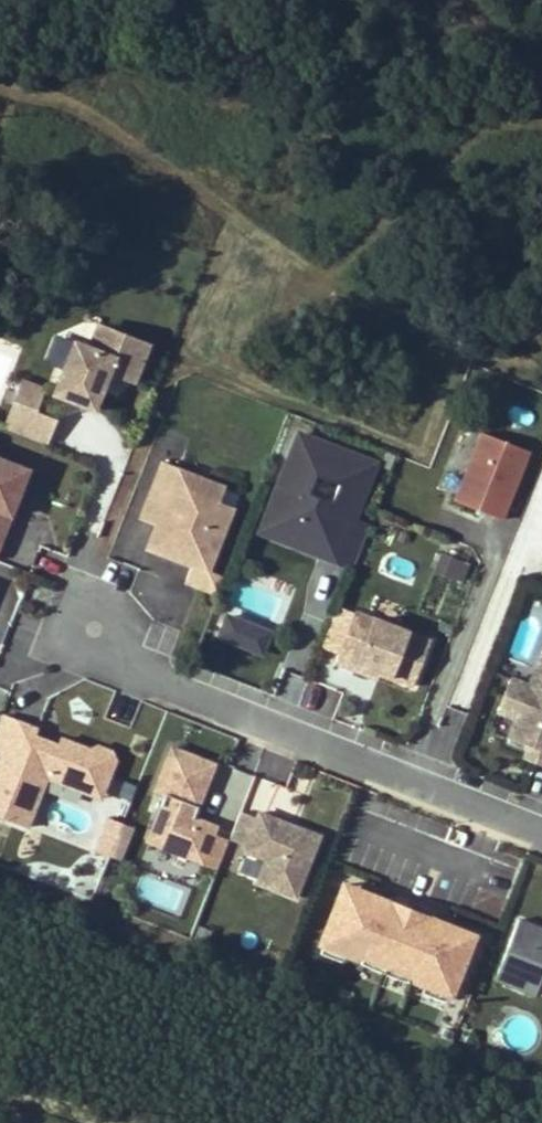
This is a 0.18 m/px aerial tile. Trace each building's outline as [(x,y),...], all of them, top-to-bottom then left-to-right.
[(93,351),(76,345),(51,402),(95,421),(109,378),(138,389),(153,348),(101,327),(93,351)] [(48,392),(24,382),(6,428),(51,445),(60,423),(40,415),(48,392)] [(525,447),(480,430),(453,499),(498,516),(525,447)] [(382,463),(299,434),(259,538),(342,568),(382,463)] [(15,522),(18,523),(36,475),(0,461),(0,561),(15,522)] [(234,490),(158,461),(136,516),(150,522),(141,545),(188,563),(181,581),(212,593),(219,575),(204,569),(234,490)] [(462,586),(470,566),(438,554),(431,574),(462,586)] [(378,598),(372,615),(396,625),(403,607),(378,598)] [(433,642),(339,606),(320,654),(413,689),(433,642)] [(266,630),(223,613),(215,634),(258,650),(266,630)] [(540,653),(529,680),(510,673),(496,710),(514,716),(507,734),(527,742),(522,755),(541,762),(541,653),(540,653)] [(5,714),(0,728),(0,752),(3,753),(0,761),(0,814),(29,825),(48,777),(104,799),(120,758),(115,750),(101,745),(92,748),(63,737),(60,743),(34,733),(37,726),(5,714)] [(221,761),(174,743),(155,791),(167,796),(163,806),(161,805),(147,841),(220,869),(232,839),(218,834),(222,823),(200,815),(221,761)] [(225,767),(207,809),(234,821),(252,779),(225,767)] [(260,819),(242,812),(232,839),(253,848),(250,856),(270,863),(261,886),(301,901),(324,834),(264,811),(260,819)] [(114,855),(126,822),(110,816),(97,849),(114,855)] [(487,937),(345,882),(322,942),(464,997),(487,937)] [(524,914),(498,977),(539,992),(541,985),(541,921),(524,914)]
